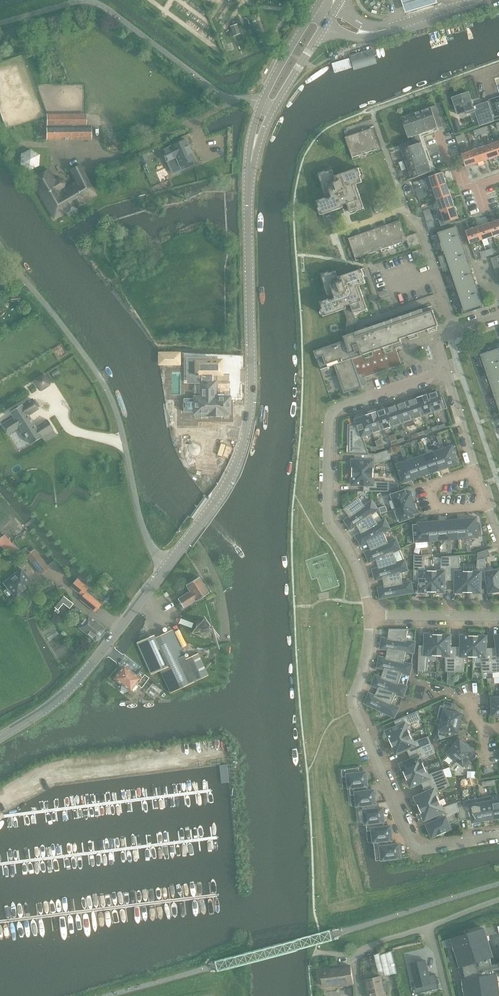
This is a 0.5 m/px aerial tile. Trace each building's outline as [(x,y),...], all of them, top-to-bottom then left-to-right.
[(404,12),(436,2),(435,0),(400,0),(404,12)] [(377,65),(373,51),(331,64),(334,73),(353,67),(355,71),(377,65)] [(469,92),(452,98),(458,115),(466,112),(467,114),(475,112),(479,126),(495,120),(492,112),(488,101),(481,103),(473,106),(469,92)] [(490,100),(495,116),(498,115),(498,97),(490,100)] [(408,138),(442,126),(435,105),(430,107),(431,111),(402,121),(408,138)] [(47,140),(91,140),(91,127),(77,127),(77,118),(47,118),(47,140)] [(451,120),(456,133),(463,131),(458,118),(451,120)] [(485,127),(478,129),(480,135),(487,133),(485,127)] [(357,133),(358,134),(364,152),(365,152),(371,149),(372,151),(378,149),(371,130),(365,132),(365,130),(357,133)] [(365,153),(365,152),(364,152),(358,134),(353,136),(352,135),(345,137),(351,156),(358,154),(359,155),(365,153)] [(414,178),(432,172),(428,162),(431,161),(427,151),(425,152),(419,137),(413,139),(413,140),(399,145),(401,150),(404,149),(414,178)] [(171,146),(161,151),(166,161),(167,161),(172,174),(194,164),(192,161),(194,160),(193,157),(194,157),(193,156),(191,153),(192,153),(192,152),(191,153),(185,139),(171,146)] [(484,146),(489,160),(498,156),(498,153),(496,142),(484,146)] [(484,146),(473,150),(477,164),(489,160),(484,146)] [(466,168),(477,164),(473,150),(461,154),(466,168)] [(145,154),(139,156),(141,162),(147,160),(145,154)] [(83,201),(95,194),(80,165),(71,169),(76,181),(64,188),(63,187),(64,183),(62,179),(57,178),(54,180),(48,169),(31,178),(54,217),(75,206),(76,207),(84,203),(83,201)] [(356,185),(362,182),(357,169),(334,176),(332,170),(318,175),(326,198),(317,201),(322,215),(348,206),(350,212),(363,207),(356,185)] [(429,177),(433,189),(447,184),(443,172),(429,177)] [(433,189),(437,200),(451,196),(447,184),(433,189)] [(415,188),(417,195),(423,192),(421,186),(415,188)] [(437,200),(441,212),(455,207),(451,196),(437,200)] [(455,207),(441,212),(437,213),(441,226),(451,223),(450,222),(459,219),(455,207)] [(423,211),(425,217),(431,215),(429,209),(423,211)] [(489,223),(494,236),(498,235),(498,219),(489,223)] [(409,248),(420,245),(416,233),(405,237),(400,222),(395,223),(394,222),(386,225),(387,226),(393,244),(393,243),(400,241),(401,243),(406,241),(409,248)] [(489,223),(478,227),(482,240),(484,246),(489,245),(487,239),(494,236),(489,223)] [(373,229),(374,230),(380,248),(387,246),(387,247),(394,245),(393,243),(393,244),(387,226),(382,228),(381,226),(373,229)] [(436,233),(443,254),(463,247),(456,227),(436,233)] [(471,244),(482,240),(478,227),(466,230),(471,244)] [(361,233),(361,235),(367,252),(368,252),(374,250),(375,252),(381,250),(380,248),(374,230),(369,232),(368,231),(361,233)] [(368,254),(368,252),(367,252),(361,235),(356,237),(355,235),(348,238),(354,257),(361,254),(362,256),(368,254)] [(443,254),(450,274),(470,267),(463,247),(443,254)] [(450,274),(456,294),(476,287),(470,267),(450,274)] [(346,335),(353,333),(354,324),(357,323),(353,313),(367,308),(359,285),(365,283),(361,269),(338,277),(336,271),(322,275),(329,298),(320,301),(325,315),(344,309),(347,319),(346,335)] [(456,294),(463,314),(483,307),(476,287),(456,294)] [(433,310),(424,313),(422,309),(359,331),(353,333),(346,335),(344,336),(345,340),(314,350),(320,369),(335,364),(344,392),(361,387),(362,389),(363,388),(359,379),(401,365),(394,344),(393,341),(400,339),(438,326),(433,310)] [(485,373),(498,369),(498,349),(498,346),(478,353),(485,373)] [(195,358),(187,358),(187,361),(195,361),(195,374),(195,375),(200,375),(200,374),(212,374),(221,374),(221,360),(195,360),(195,358)] [(492,394),(498,391),(498,369),(485,373),(492,394)] [(46,372),(33,379),(40,391),(53,383),(46,372)] [(184,403),(183,403),(183,407),(184,407),(184,412),(194,412),(194,413),(194,417),(207,417),(222,417),(229,417),(229,413),(229,397),(229,374),(221,374),(212,374),(200,374),(200,375),(195,375),(195,374),(194,374),(194,397),(194,399),(184,399),(184,403)] [(438,391),(428,395),(434,412),(446,408),(442,395),(440,396),(438,391)] [(418,398),(418,399),(423,415),(434,412),(428,395),(427,395),(427,394),(418,397),(418,398)] [(13,416),(1,424),(7,434),(19,426),(31,444),(42,437),(41,436),(53,428),(47,419),(35,426),(27,414),(37,407),(31,398),(21,404),(9,411),(13,416)] [(407,401),(413,419),(423,415),(418,399),(408,402),(407,401)] [(407,402),(397,405),(403,422),(413,419),(407,401),(407,402)] [(387,408),(393,426),(403,422),(397,405),(387,409),(387,408)] [(387,409),(377,412),(382,429),(393,426),(387,408),(386,408),(387,409)] [(367,416),(372,433),(382,429),(377,412),(376,413),(376,411),(367,415),(367,416)] [(356,419),(357,422),(360,432),(354,434),(359,450),(366,448),(362,436),(372,433),(367,416),(356,419)] [(348,446),(347,446),(347,451),(348,451),(348,454),(355,454),(355,460),(352,460),(352,472),(351,472),(373,473),(373,465),(390,459),(387,450),(377,454),(368,454),(366,448),(359,450),(354,434),(360,432),(357,422),(349,425),(348,446)] [(444,448),(442,442),(439,443),(441,449),(443,449),(449,467),(459,463),(458,463),(452,446),(444,448)] [(440,471),(434,452),(426,454),(424,448),(421,449),(423,455),(425,455),(431,473),(439,470),(440,471)] [(440,470),(449,467),(443,449),(441,449),(434,452),(440,471),(440,470)] [(422,477),(415,458),(408,460),(406,454),(402,455),(405,462),(406,461),(412,479),(421,476),(422,477)] [(422,476),(431,473),(425,455),(423,455),(415,458),(422,477),(422,476)] [(403,482),(412,479),(406,461),(405,462),(397,464),(403,483),(404,483),(403,482)] [(373,480),(373,473),(351,472),(351,473),(352,473),(352,485),(364,485),(363,491),(389,491),(389,485),(389,482),(373,480)] [(405,490),(391,495),(396,508),(414,502),(410,492),(410,493),(407,494),(405,490)] [(351,529),(356,525),(356,524),(371,513),(372,514),(377,509),(371,501),(365,506),(357,496),(344,509),(351,520),(347,523),(351,529)] [(418,513),(414,502),(396,508),(394,509),(399,522),(413,517),(412,514),(417,512),(417,513),(418,513)] [(377,524),(372,514),(371,513),(356,524),(356,525),(363,536),(358,538),(361,545),(367,541),(383,532),(390,529),(385,520),(377,524)] [(478,518),(467,519),(468,538),(470,538),(482,537),(481,524),(477,525),(477,519),(478,519),(478,518)] [(457,520),(447,520),(449,539),(451,539),(458,539),(457,519),(457,520)] [(457,519),(458,539),(466,538),(467,545),(470,545),(470,538),(468,538),(467,519),(457,520),(457,519)] [(437,521),(428,522),(430,541),(432,541),(439,540),(438,520),(437,520),(437,521)] [(438,520),(439,540),(447,540),(448,546),(451,546),(451,539),(449,539),(447,520),(438,521),(438,520)] [(428,541),(428,548),(432,548),(432,541),(430,541),(428,522),(419,523),(419,522),(418,522),(418,525),(414,525),(415,542),(420,542),(428,541)] [(388,543),(383,532),(367,541),(372,553),(367,555),(370,562),(376,559),(393,551),(393,552),(400,549),(396,540),(388,543)] [(0,538),(0,545),(10,557),(19,549),(13,541),(11,542),(5,534),(0,538)] [(27,556),(41,574),(49,567),(35,549),(27,556)] [(400,549),(393,552),(393,551),(376,559),(379,571),(374,573),(376,579),(383,577),(382,577),(400,572),(407,570),(404,560),(400,549)] [(478,553),(477,559),(485,558),(491,556),(488,549),(478,553)] [(432,593),(432,571),(424,571),(423,555),(414,555),(414,580),(420,580),(419,592),(432,592),(432,593)] [(468,593),(468,571),(460,571),(459,555),(450,556),(450,580),(456,580),(455,592),(468,593)] [(445,580),(450,580),(450,556),(442,557),(440,571),(432,571),(432,593),(432,592),(445,592),(445,580)] [(481,581),(487,581),(488,581),(486,572),(487,572),(485,558),(477,559),(476,571),(468,571),(468,593),(481,593),(481,581)] [(17,598),(33,584),(21,569),(4,583),(17,598)] [(487,572),(486,572),(488,581),(487,581),(489,593),(498,591),(498,570),(487,572)] [(382,577),(383,577),(385,590),(379,591),(380,598),(413,592),(411,582),(403,584),(400,572),(382,577)] [(195,601),(209,593),(199,577),(196,579),(186,585),(190,591),(178,599),(184,608),(195,601)] [(101,604),(85,591),(86,589),(77,581),(72,587),(75,590),(74,591),(80,596),(78,597),(95,611),(101,604)] [(73,604),(63,596),(54,607),(57,610),(63,603),(70,608),(73,604)] [(96,640),(105,628),(88,615),(79,627),(96,640)] [(197,623),(196,626),(195,629),(196,632),(198,636),(204,638),(211,635),(213,629),(210,622),(203,620),(197,623)] [(150,636),(137,642),(151,673),(152,673),(160,669),(171,692),(196,680),(186,659),(172,629),(155,637),(150,636)] [(381,648),(388,649),(406,651),(413,652),(414,642),(406,641),(408,629),(389,629),(387,642),(382,641),(381,648)] [(429,656),(437,656),(438,634),(425,634),(425,646),(419,645),(418,670),(427,671),(429,656)] [(446,671),(455,672),(455,647),(450,647),(450,635),(438,634),(437,656),(445,656),(446,671)] [(465,657),(473,657),(474,635),(474,636),(461,635),(461,647),(455,647),(455,672),(463,672),(465,657)] [(473,657),(473,662),(481,662),(482,673),(487,673),(493,673),(492,648),(486,648),(486,636),(474,636),(474,635),(473,657)] [(378,667),(384,668),(403,672),(402,673),(409,674),(412,665),(404,663),(406,651),(388,649),(385,661),(379,660),(378,667)] [(198,653),(186,659),(196,680),(208,675),(198,653)] [(117,677),(115,678),(123,684),(121,686),(121,689),(125,692),(128,691),(129,689),(130,690),(136,683),(142,688),(150,677),(140,670),(136,675),(124,667),(119,673),(118,673),(116,676),(117,677)] [(372,685),(379,687),(396,693),(396,694),(403,696),(406,687),(399,684),(402,673),(403,672),(384,668),(380,680),(375,679),(372,685)] [(391,704),(396,694),(396,693),(379,687),(373,699),(368,696),(365,703),(394,717),(399,708),(391,704)] [(444,701),(444,703),(442,702),(438,719),(442,720),(461,724),(460,723),(463,714),(453,712),(455,703),(444,701)] [(390,743),(410,734),(407,727),(421,719),(417,711),(394,721),(397,726),(386,731),(391,742),(390,743)] [(442,720),(438,735),(440,740),(455,735),(456,733),(458,734),(460,724),(461,724),(442,720)] [(414,741),(410,734),(390,743),(391,743),(396,754),(407,750),(409,754),(432,744),(428,736),(414,741)] [(436,736),(430,738),(432,745),(438,742),(439,742),(436,736)] [(445,751),(456,760),(468,744),(467,745),(460,739),(452,748),(449,746),(445,751)] [(435,753),(432,744),(409,754),(411,759),(400,764),(405,775),(404,776),(405,776),(425,767),(422,760),(435,753)] [(469,744),(468,744),(456,760),(466,768),(470,763),(468,761),(475,751),(468,745),(469,744)] [(341,769),(342,777),(346,777),(348,787),(368,785),(366,772),(360,773),(359,767),(340,769),(341,769)] [(428,774),(425,767),(405,776),(410,787),(421,782),(423,787),(446,777),(443,769),(428,774)] [(419,809),(439,800),(436,793),(450,786),(446,777),(423,787),(426,792),(415,797),(420,808),(419,809)] [(462,780),(460,782),(461,786),(463,787),(467,787),(469,784),(468,781),(466,779),(462,780)] [(356,806),(357,806),(357,805),(376,803),(374,790),(368,791),(368,785),(348,787),(348,789),(350,789),(351,795),(355,794),(356,806)] [(491,796),(495,819),(498,818),(498,795),(491,796)] [(484,820),(495,819),(491,796),(480,798),(484,821),(484,820)] [(484,821),(480,798),(463,801),(464,806),(466,819),(472,818),(473,822),(484,820),(484,821)] [(439,800),(419,809),(420,809),(425,820),(436,815),(438,820),(438,821),(453,814),(458,812),(457,807),(458,807),(464,806),(463,801),(457,802),(442,807),(439,800)] [(360,824),(364,824),(365,824),(365,823),(384,821),(383,808),(377,809),(376,803),(357,805),(357,806),(360,824)] [(460,820),(466,819),(464,806),(458,807),(457,807),(458,812),(460,820)] [(456,820),(453,814),(438,821),(438,820),(427,825),(432,837),(438,834),(438,836),(446,832),(445,831),(451,829),(449,823),(456,820)] [(372,842),(374,842),(374,841),(392,839),(391,826),(385,827),(384,821),(365,823),(365,824),(364,824),(364,825),(367,825),(367,827),(367,831),(371,831),(372,842)] [(374,841),(374,842),(374,843),(374,845),(376,861),(401,858),(399,844),(393,845),(392,839),(374,841)] [(496,974),(494,974),(493,971),(498,969),(498,963),(492,965),(490,958),(492,957),(484,928),(452,938),(461,967),(463,966),(466,978),(464,979),(466,995),(498,995),(498,994),(496,974)] [(398,973),(392,951),(380,955),(379,952),(374,955),(378,973),(384,972),(385,976),(398,973)] [(413,971),(411,972),(413,980),(415,979),(417,987),(430,984),(431,990),(439,988),(436,974),(429,976),(425,960),(411,964),(413,971)] [(321,969),(323,986),(345,984),(346,985),(354,984),(351,966),(321,970),(321,969)] [(365,980),(369,995),(386,995),(384,991),(389,990),(386,980),(382,981),(381,976),(365,980)]
